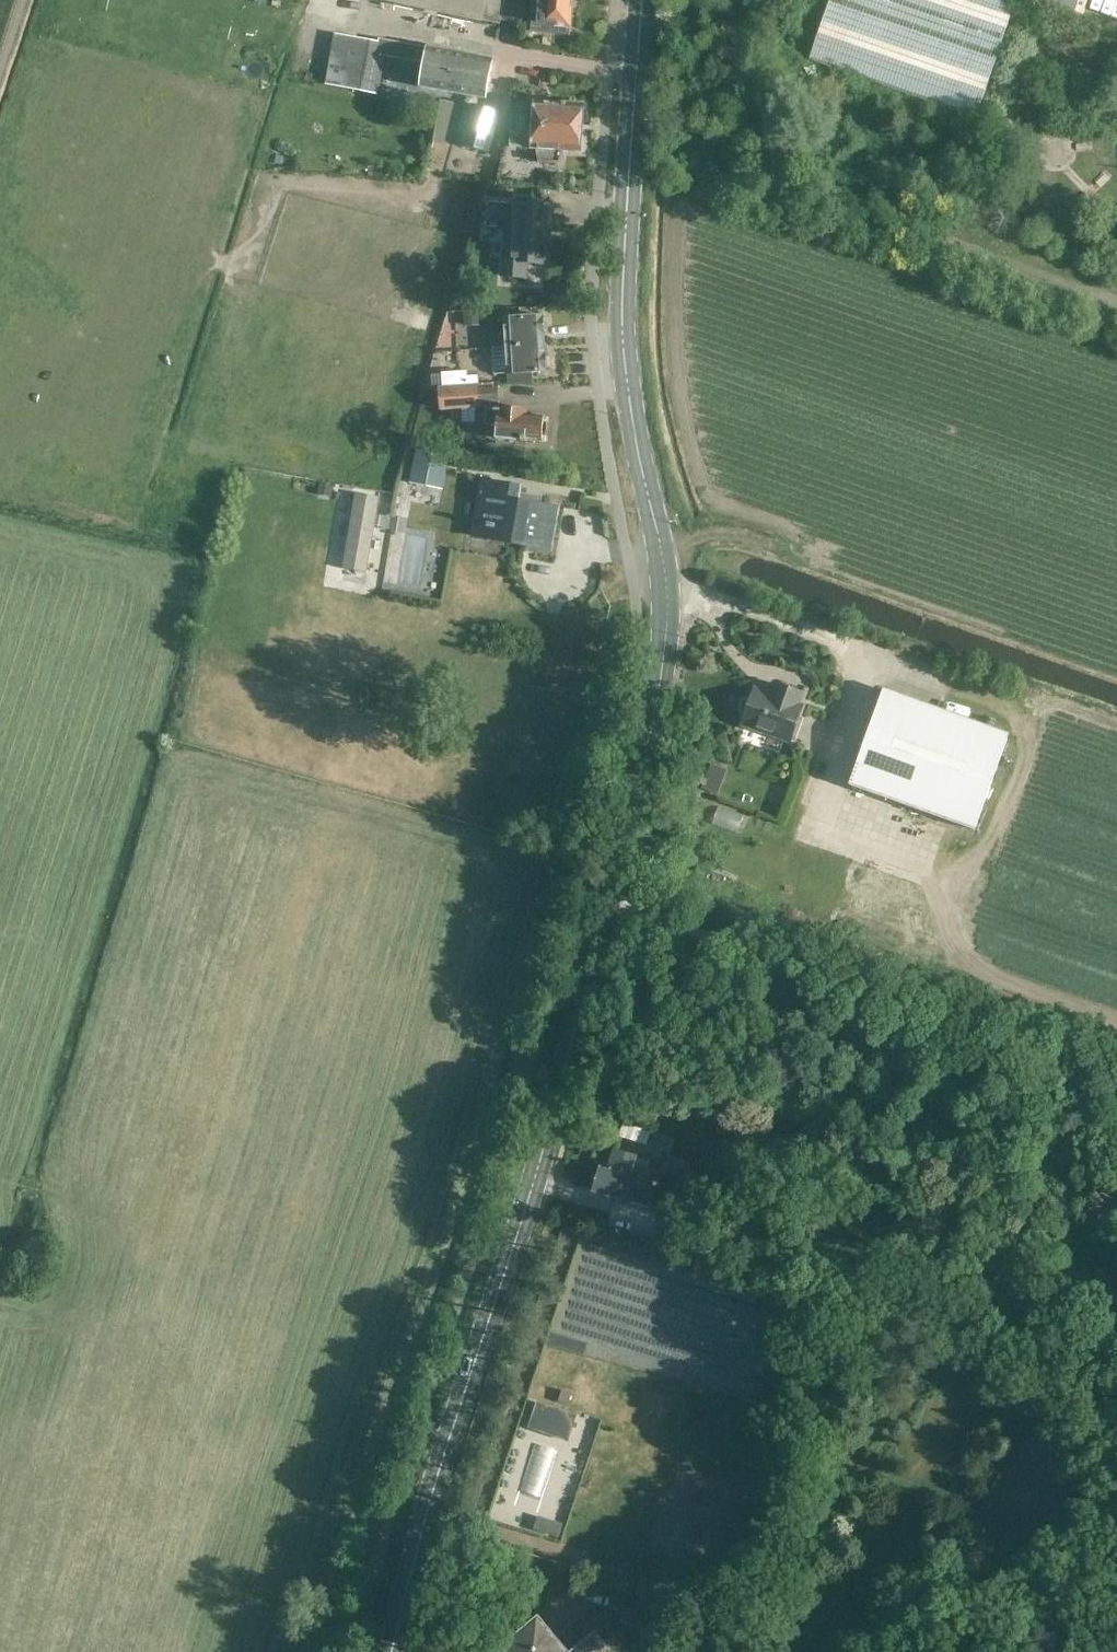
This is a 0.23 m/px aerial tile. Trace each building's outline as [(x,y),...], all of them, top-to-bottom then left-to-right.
[(494,24),(502,25),(507,0),(385,0),(494,24)] [(566,35),(569,0),(539,0),(537,22),(531,21),(530,31),(566,35)] [(809,60),(907,94),(976,118),(1016,0),(829,0),(809,60)] [(1068,10),(1072,0),(1038,0),(1068,10)] [(420,89),(486,102),(494,59),(427,49),(428,48),(378,39),(378,42),(335,34),(324,85),(377,95),(386,56),(425,63),(420,89)] [(472,105),(460,146),(490,153),(501,112),(472,105)] [(523,130),(581,133),(582,109),(532,106),(532,118),(524,118),(523,130)] [(581,133),(523,130),(523,132),(511,132),(510,144),(536,146),(538,159),(561,161),(565,148),(580,149),(581,133)] [(546,265),(551,207),(486,201),(484,227),(516,230),(513,261),(502,260),(500,277),(524,279),(526,263),(546,265)] [(493,336),(493,347),(543,344),(542,316),(503,319),(504,334),(493,336)] [(543,344),(493,347),(494,360),(506,358),(507,375),(545,371),(543,344)] [(441,373),(443,387),(478,383),(477,374),(467,375),(467,371),(441,373)] [(443,387),(438,387),(440,411),(482,408),(481,403),(499,402),(498,387),(480,389),(480,383),(478,383),(443,387)] [(543,437),(548,437),(549,423),(544,422),(544,418),(526,417),(526,413),(501,411),(498,410),(498,411),(486,410),(485,426),(489,426),(488,439),(521,442),(521,443),(527,443),(528,440),(543,441),(543,437)] [(408,483),(442,490),(449,458),(415,451),(408,483)] [(524,540),(553,545),(558,507),(540,504),(541,497),(520,493),(522,486),(480,480),(474,511),(488,514),(486,526),(525,533),(524,540)] [(371,527),(374,512),(376,512),(379,497),(356,493),(343,569),(366,573),(368,558),(365,557),(368,536),(372,537),(373,527),(371,527)] [(742,712),(744,714),(740,725),(790,744),(800,716),(794,714),(802,693),(778,684),(773,698),(754,691),(751,698),(746,699),(742,702),(741,707),(742,712)] [(849,785),(975,830),(1010,733),(884,688),(849,785)] [(711,764),(709,780),(722,781),(724,765),(711,764)] [(717,806),(713,823),(738,829),(742,811),(717,806)] [(658,1172),(650,1169),(652,1162),(615,1150),(609,1169),(607,1168),(601,1171),(597,1185),(600,1191),(649,1207),(650,1205),(671,1212),(679,1179),(678,1179),(682,1165),(662,1159),(658,1172)] [(536,1398),(528,1424),(569,1437),(577,1412),(536,1398)] [(537,1514),(534,1528),(559,1534),(563,1520),(537,1514)] [(594,1630),(569,1651),(538,1615),(501,1646),(505,1651),(613,1651),(594,1630)]
